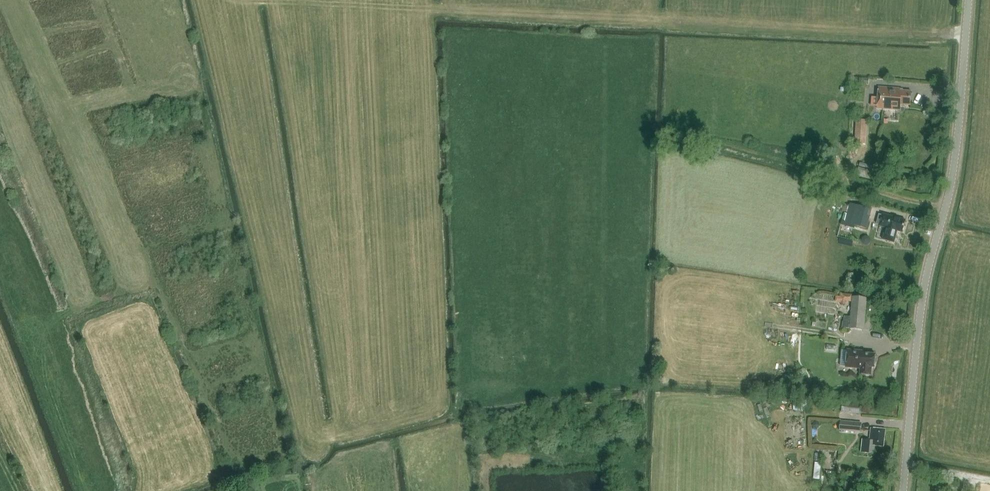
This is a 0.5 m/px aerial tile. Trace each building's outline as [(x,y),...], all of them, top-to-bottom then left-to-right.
[(900,110),(900,106),(900,104),(909,105),(910,92),(899,91),(899,89),(879,87),(877,108),(900,110)] [(866,144),(867,120),(856,119),(855,144),(866,144)] [(855,224),(860,207),(850,204),(845,222),(855,224)] [(860,207),(855,224),(855,225),(866,228),(872,209),(860,206),(860,207)] [(906,220),(882,214),(879,226),(886,228),(883,239),(894,242),(897,231),(903,233),(906,220)] [(818,291),(817,311),(836,312),(837,293),(818,291)] [(851,302),(852,295),(842,294),(841,304),(846,305),(846,301),(851,302)] [(850,317),(849,329),(864,330),(867,298),(852,296),(850,317)] [(849,329),(850,317),(844,316),(844,321),(842,321),(842,328),(849,329)] [(847,350),(846,368),(860,369),(860,374),(871,375),(871,367),(874,368),(874,364),(876,363),(876,360),(875,358),(875,354),(865,354),(865,351),(847,350)] [(796,409),(809,409),(808,399),(796,399),(796,409)] [(843,401),(842,412),(859,414),(860,403),(843,401)] [(861,433),(862,423),(840,420),(839,431),(861,433)] [(871,428),(870,440),(863,439),(861,452),(875,454),(875,446),(884,447),(885,429),(871,428)]
